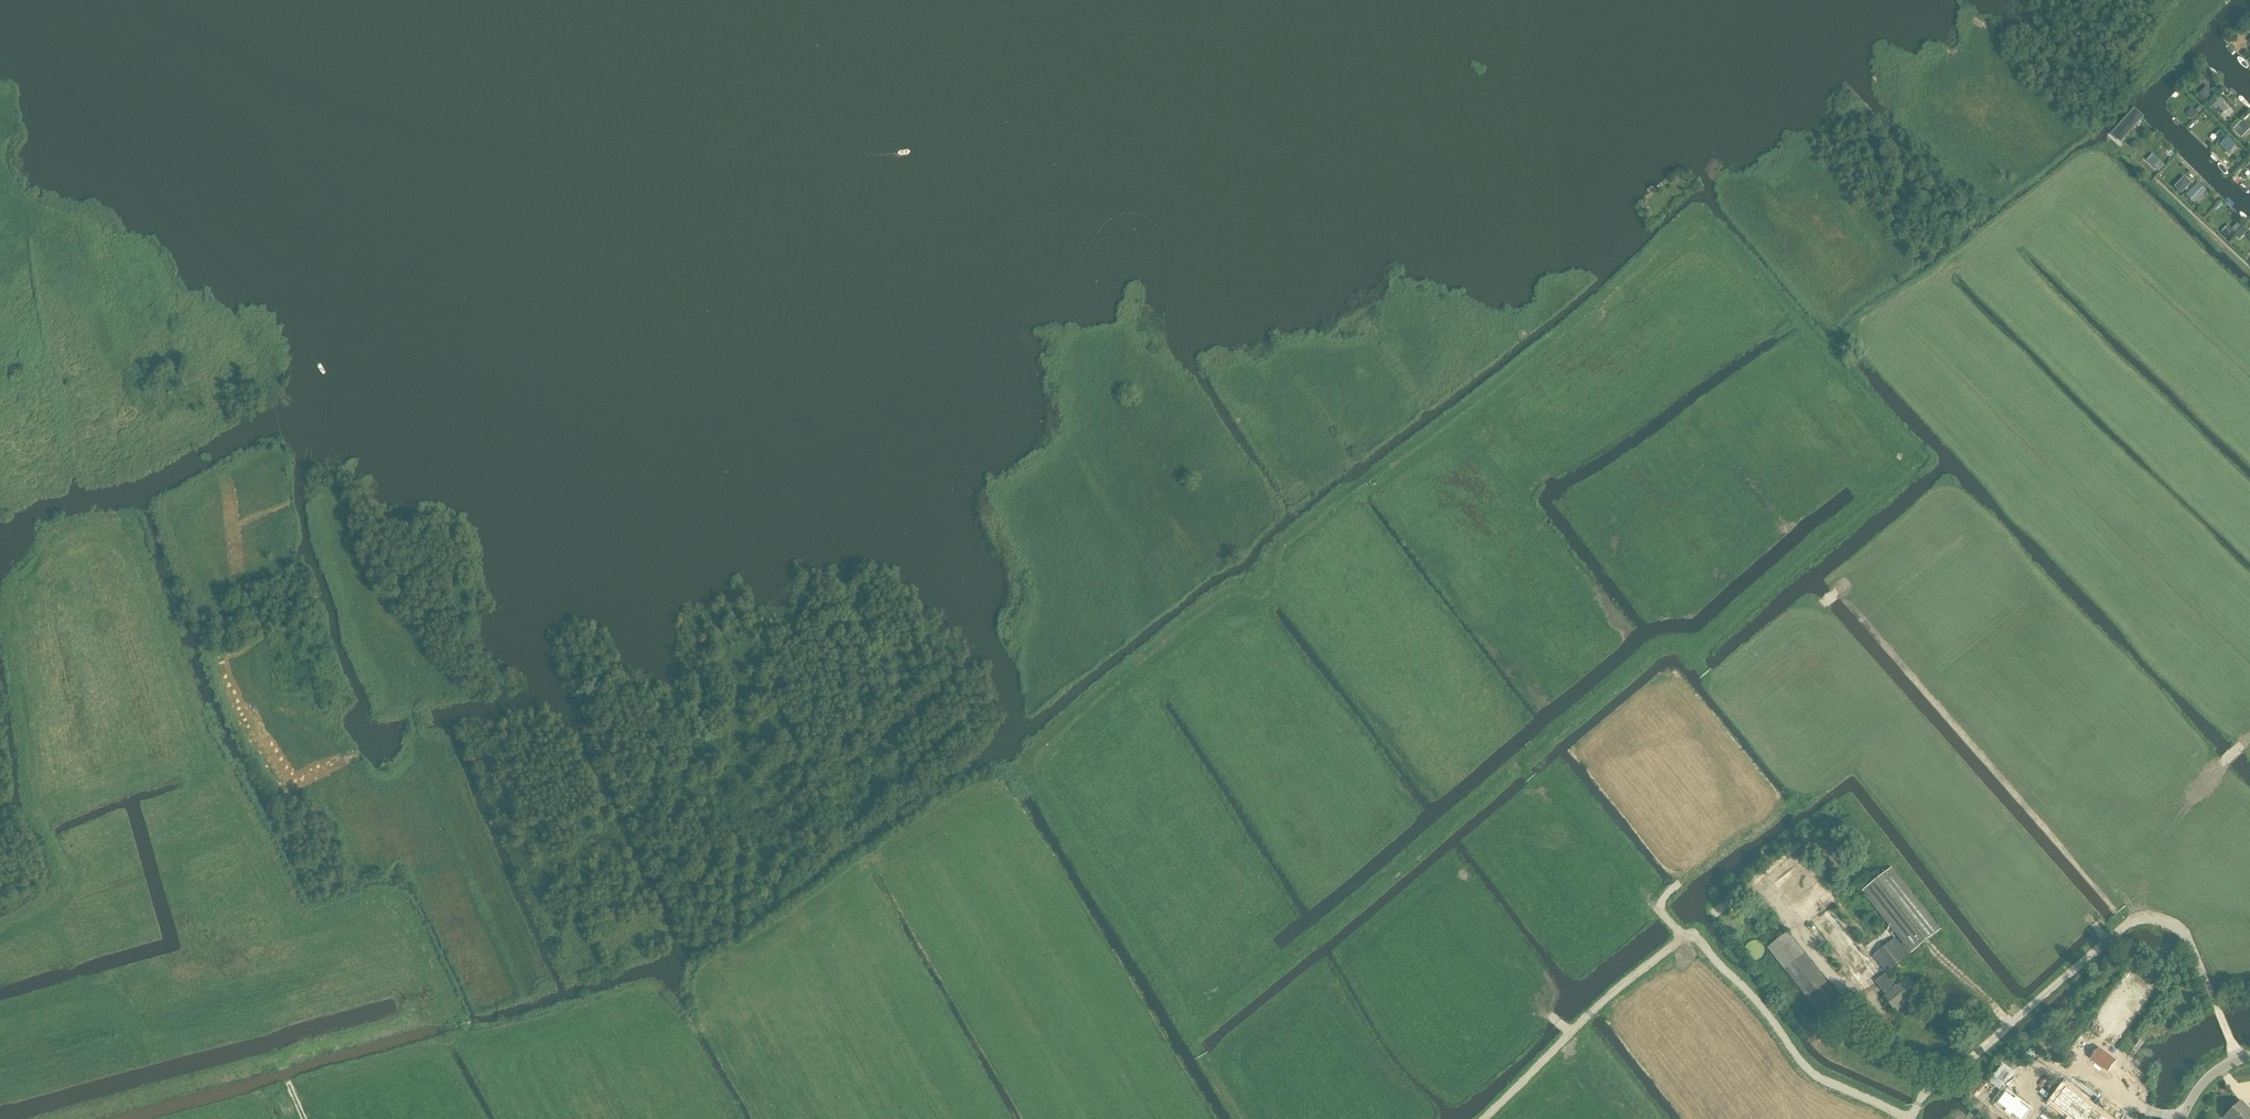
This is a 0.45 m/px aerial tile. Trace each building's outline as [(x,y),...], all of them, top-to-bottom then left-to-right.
[(2232,78),(2214,61),(2209,67),(2227,84),(2232,78)] [(2238,77),(2249,89),(2249,70),(2247,67),(2238,77)] [(2241,82),(2232,90),(2249,106),(2249,91),(2241,82)] [(2206,103),(2221,89),(2217,85),(2211,91),(2208,87),(2199,95),(2206,103)] [(2221,117),(2228,109),(2224,105),(2227,102),(2222,97),(2211,108),(2221,117)] [(2121,142),(2145,116),(2136,107),(2111,133),(2121,142)] [(2186,130),(2165,111),(2159,117),(2179,137),(2186,130)] [(2199,114),(2195,111),(2188,118),(2192,122),(2199,114)] [(2180,142),(2160,122),(2153,129),(2174,148),(2180,142)] [(2238,136),(2247,126),(2243,122),(2233,132),(2238,136)] [(2220,140),(2225,135),(2219,130),(2214,135),(2220,140)] [(2191,136),(2187,136),(2187,140),(2198,150),(2201,146),(2191,136)] [(2229,155),(2237,146),(2228,137),(2219,146),(2229,155)] [(2207,170),(2188,153),(2182,158),(2202,176),(2207,170)] [(2230,173),(2210,154),(2203,161),(2223,180),(2230,173)] [(2159,171),(2164,166),(2155,158),(2150,163),(2159,171)] [(2229,191),(2209,173),(2204,178),(2224,196),(2229,191)] [(2182,195),(2192,185),(2184,178),(2175,188),(2182,195)] [(2195,204),(2206,192),(2197,184),(2186,196),(2195,204)] [(2231,194),(2225,200),(2240,215),(2246,209),(2231,194)] [(2228,239),(2240,227),(2237,224),(2232,230),(2229,226),(2222,233),(2228,239)] [(2242,229),(2238,233),(2243,238),(2247,234),(2242,229)] [(1892,868),(1863,892),(1890,927),(1912,953),(1941,930),(1892,868)] [(1826,1022),(1845,1006),(1788,933),(1768,949),(1826,1022)] [(1886,974),(1875,983),(1885,995),(1886,996),(1884,998),(1895,1012),(1919,992),(1908,978),(1897,988),(1896,986),(1886,974)] [(2091,1060),(2102,1067),(2109,1072),(2116,1061),(2098,1049),(2091,1060)] [(2007,1061),(1994,1079),(1999,1083),(2005,1075),(2010,1079),(2018,1069),(2007,1061)] [(2060,1083),(2047,1100),(2073,1118),(2106,1118),(2084,1102),(2084,1101),(2060,1083)] [(2007,1111),(2018,1118),(2019,1118),(2029,1105),(2006,1088),(1995,1102),(2007,1111)] [(2242,1101),(2225,1118),(2249,1118),(2249,1109),(2242,1101)]
